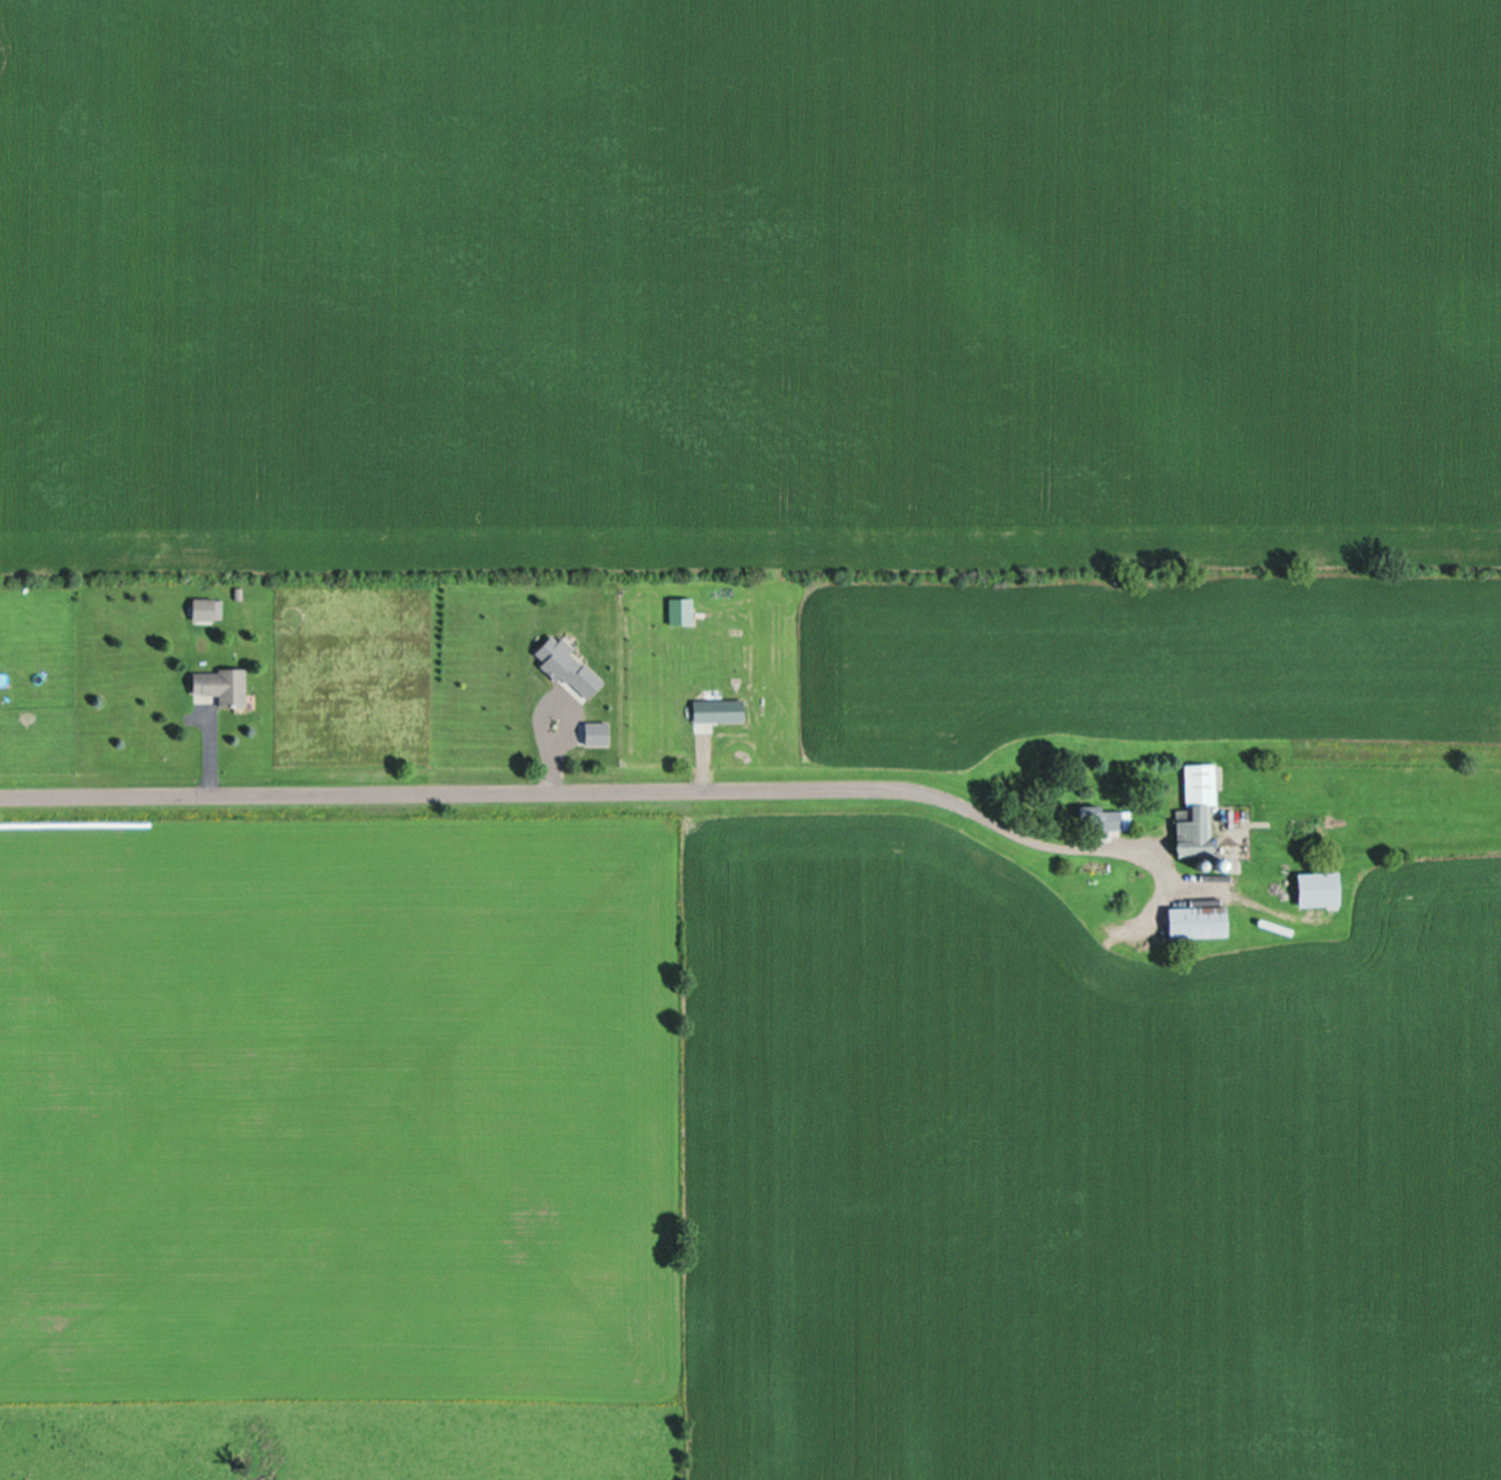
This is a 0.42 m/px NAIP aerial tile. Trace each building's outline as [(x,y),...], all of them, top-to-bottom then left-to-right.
[(213,598),(188,598),(188,622),(213,622),(213,598)] [(215,673),(188,673),(188,694),(195,694),(195,705),(243,705),(243,669),(215,669),(215,673)] [(1182,806),(1213,806),(1213,765),(1182,765),(1182,806)] [(1128,830),(1128,810),(1085,810),(1085,830),(1128,830)] [(1292,873),(1293,906),(1336,905),(1335,873),(1292,873)] [(1163,938),(1227,936),(1226,907),(1162,909),(1163,938)]
